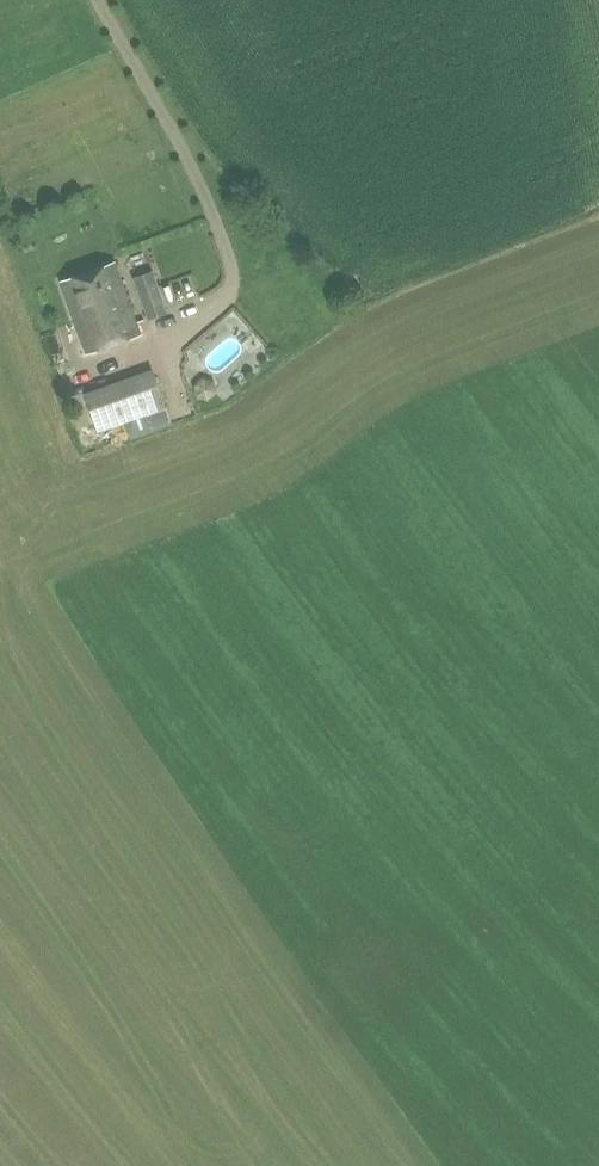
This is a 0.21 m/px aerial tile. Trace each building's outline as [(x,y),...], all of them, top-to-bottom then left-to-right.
[(60,280),(86,352),(140,333),(115,261),(60,280)] [(147,319),(168,312),(154,271),(132,277),(147,319)] [(154,374),(86,398),(97,430),(165,406),(154,374)]
